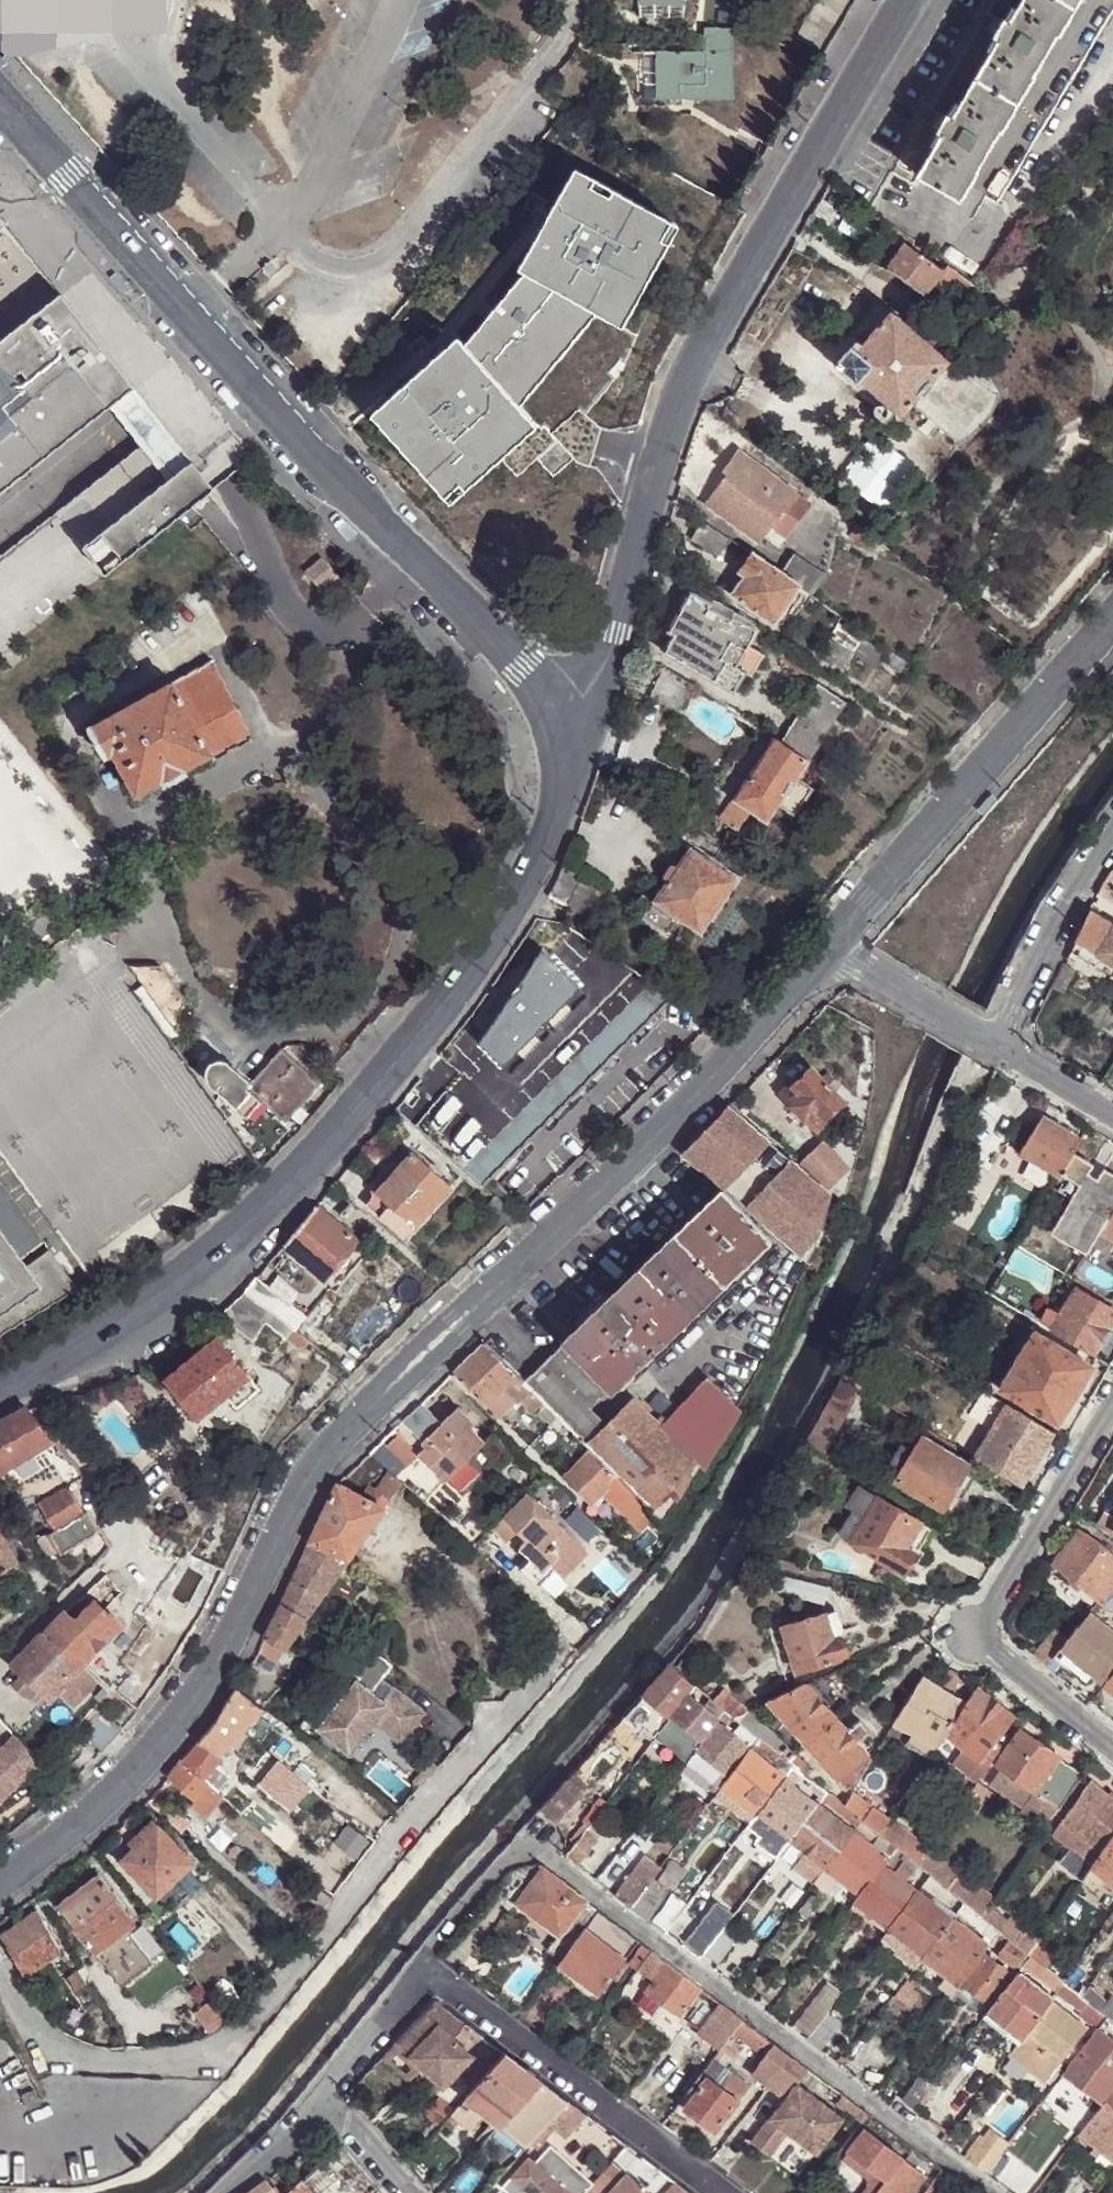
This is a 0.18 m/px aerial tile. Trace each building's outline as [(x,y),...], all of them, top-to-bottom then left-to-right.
[(682,14),(683,0),(638,1),(638,14),(682,14)] [(823,53),(855,0),(816,0),(794,36),(823,53)] [(1016,104),(1074,10),(1058,0),(1023,0),(1012,18),(994,47),(975,80),(1016,104)] [(1074,10),(1079,0),(1058,0),(1074,10)] [(989,43),(994,47),(1012,18),(1006,13),(1002,21),(994,36),(989,43)] [(980,28),(994,36),(1002,21),(989,14),(980,28)] [(656,51),(657,100),(732,99),(732,25),(701,25),(701,50),(656,51)] [(644,100),(657,100),(656,51),(645,51),(644,100)] [(955,111),(937,142),(917,176),(958,201),(1016,104),(975,80),(955,111)] [(923,122),(936,131),(946,115),(933,107),(923,122)] [(931,139),(937,142),(955,111),(950,108),(946,115),(936,131),(931,139)] [(667,219),(579,170),(522,270),(528,273),(466,344),(459,336),(384,405),(414,437),(404,446),(422,465),(441,492),(455,479),(465,491),(482,475),(473,465),(517,426),(503,411),(513,402),(510,399),(585,306),(591,309),(597,297),(618,309),(648,260),(657,265),(659,267),(672,245),(657,236),(667,219)] [(667,219),(657,236),(672,245),(680,230),(679,226),(677,224),(667,219)] [(916,244),(908,239),(905,244),(912,249),(916,244)] [(912,249),(905,244),(902,241),(885,268),(924,295),(930,288),(941,268),(912,249)] [(513,402),(503,411),(517,426),(473,465),(482,475),(532,429),(533,425),(532,423),(518,407),(595,311),(619,325),(624,324),(626,321),(657,265),(648,260),(618,309),(597,297),(591,309),(585,306),(510,399),(513,402)] [(970,282),(944,263),(943,270),(941,268),(930,288),(937,292),(971,283),(970,282)] [(105,409),(104,406),(133,383),(59,293),(0,342),(0,491),(105,409)] [(861,378),(900,413),(911,402),(946,361),(890,312),(858,347),(852,344),(847,350),(846,349),(833,363),(857,383),(861,378)] [(946,361),(911,402),(952,438),(954,444),(955,444),(959,442),(964,440),(968,437),(972,434),(976,431),(979,428),(983,424),(986,420),(989,416),(991,412),(993,407),(996,402),(997,398),(998,394),(998,392),(998,391),(999,390),(999,389),(999,388),(998,386),(998,385),(998,384),(997,383),(997,381),(996,380),(995,380),(975,361),(966,371),(950,357),(946,361)] [(192,461),(213,488),(231,474),(255,456),(201,397),(164,426),(192,461)] [(414,437),(384,405),(377,411),(376,412),(376,414),(376,416),(404,446),(414,437)] [(791,509),(797,513),(806,500),(800,497),(737,451),(723,471),(727,474),(707,503),(758,540),(769,528),(775,532),(791,509)] [(213,488),(192,461),(121,517),(143,543),(213,488)] [(455,479),(441,492),(447,501),(450,503),(453,502),(465,491),(455,479)] [(780,535),(797,513),(791,509),(775,532),(780,535)] [(143,543),(121,517),(108,528),(129,554),(143,543)] [(729,540),(703,521),(691,541),(718,557),(729,540)] [(778,575),(750,555),(739,573),(747,578),(734,597),(775,625),(778,620),(796,592),(798,589),(778,575)] [(822,577),(791,556),(778,575),(798,589),(809,596),(822,577)] [(336,576),(321,560),(304,576),(318,593),(336,576)] [(747,578),(739,573),(728,593),(734,597),(747,578)] [(664,653),(733,694),(745,674),(740,670),(756,645),(753,642),(757,633),(746,627),(749,622),(693,589),(686,601),(674,620),(676,620),(668,632),(675,636),(664,653)] [(806,599),(796,592),(778,620),(789,627),(806,599)] [(838,624),(828,639),(849,652),(858,638),(838,624)] [(858,638),(849,652),(874,668),(882,653),(858,638)] [(884,662),(899,672),(903,667),(889,655),(884,662)] [(215,660),(174,681),(213,756),(215,759),(254,738),(215,660)] [(678,713),(692,688),(663,670),(649,698),(678,713)] [(213,756),(174,681),(89,725),(104,756),(112,752),(135,796),(165,781),(166,783),(186,772),(184,769),(213,756)] [(780,744),(808,762),(822,736),(831,742),(841,726),(832,721),(843,701),(815,683),(780,744)] [(794,779),(808,762),(780,744),(775,740),(718,819),(735,831),(749,811),(764,822),(777,804),(791,814),(809,789),(794,779)] [(734,880),(689,849),(677,866),(673,864),(663,879),(667,881),(643,916),(666,932),(676,917),(698,932),(734,880)] [(579,876),(562,868),(552,889),(547,897),(567,907),(568,905),(591,921),(607,894),(579,878),(579,876)] [(1100,893),(1112,900),(1112,871),(1109,876),(1100,893)] [(1112,966),(1112,924),(1090,910),(1074,942),(1112,966)] [(1072,947),(1048,989),(1061,997),(1083,952),(1072,947)] [(174,1029),(185,998),(163,963),(129,961),(174,1029)] [(482,1185),(673,996),(642,977),(456,1162),(482,1185)] [(205,1078),(246,1117),(262,1100),(284,1121),(312,1090),(305,1084),(311,1077),(279,1049),(250,1079),(236,1066),(235,1068),(227,1059),(221,1057),(213,1058),(206,1062),(203,1070),(205,1078)] [(809,1068),(792,1086),(792,1087),(782,1096),(812,1127),(822,1118),(823,1119),(841,1100),(809,1068)] [(830,1194),(727,1106),(680,1152),(697,1168),(723,1189),(781,1239),(807,1261),(822,1223),(830,1194)] [(1072,1152),(1079,1140),(1040,1118),(1021,1150),(1060,1173),(1072,1152)] [(824,1147),(810,1161),(830,1181),(845,1166),(834,1156),(824,1147)] [(378,1190),(374,1194),(366,1204),(405,1237),(440,1196),(451,1184),(412,1150),(410,1152),(378,1190)] [(372,1189),(374,1194),(378,1190),(410,1152),(403,1154),(372,1189)] [(1072,1152),(1060,1173),(1079,1186),(1058,1221),(1093,1242),(1112,1208),(1112,1182),(1090,1169),(1093,1164),(1072,1152)] [(1093,1164),(1090,1169),(1112,1182),(1112,1174),(1094,1163),(1093,1164)] [(26,1307),(31,1316),(38,1311),(73,1286),(45,1248),(28,1260),(14,1269),(8,1262),(26,1249),(39,1240),(18,1212),(0,1187),(0,1327),(26,1307)] [(723,1189),(563,1341),(609,1387),(630,1367),(634,1371),(644,1362),(639,1358),(648,1349),(651,1353),(655,1349),(652,1346),(655,1343),(658,1348),(667,1339),(663,1335),(696,1303),(700,1308),(709,1298),(706,1294),(720,1281),(724,1286),(733,1276),(729,1272),(758,1245),(761,1249),(770,1239),(723,1189)] [(314,1205),(282,1244),(323,1279),(356,1239),(314,1205)] [(1093,1242),(1109,1251),(1112,1245),(1112,1208),(1093,1242)] [(1093,1242),(1058,1221),(1051,1231),(1087,1253),(1093,1242)] [(941,1262),(929,1255),(924,1263),(936,1270),(941,1262)] [(256,1276),(243,1292),(294,1331),(307,1315),(256,1276)] [(1092,1354),(1112,1319),(1112,1310),(1076,1288),(1060,1314),(1049,1307),(1041,1320),(1052,1327),(1051,1329),(1092,1354)] [(306,1348),(310,1342),(303,1337),(294,1331),(243,1292),(219,1316),(252,1341),(265,1323),(287,1340),(298,1347),(306,1348)] [(307,1315),(294,1331),(303,1337),(329,1308),(320,1300),(307,1315)] [(881,1301),(876,1311),(889,1318),(894,1308),(881,1301)] [(0,1327),(0,1334),(31,1316),(26,1307),(0,1327)] [(1014,1337),(1027,1345),(1034,1332),(1022,1325),(1014,1337)] [(1000,1389),(1057,1423),(1090,1367),(1034,1332),(1027,1345),(1017,1360),(1000,1389)] [(1005,1353),(1017,1360),(1027,1345),(1014,1337),(1005,1353)] [(217,1341),(167,1382),(198,1420),(204,1415),(227,1396),(238,1408),(259,1390),(217,1341)] [(563,1341),(522,1381),(542,1402),(545,1405),(566,1425),(592,1451),(650,1509),(672,1531),(708,1474),(698,1466),(736,1405),(705,1375),(661,1427),(633,1399),(608,1424),(590,1405),(609,1387),(563,1341)] [(483,1342),(452,1372),(473,1395),(482,1403),(504,1383),(514,1373),(499,1358),(483,1342)] [(988,1381),(1000,1389),(1017,1360),(1005,1353),(988,1381)] [(514,1373),(504,1383),(514,1392),(519,1388),(527,1396),(526,1398),(535,1408),(542,1402),(522,1381),(514,1373)] [(842,1377),(806,1440),(824,1450),(861,1389),(842,1377)] [(1000,1408),(988,1402),(981,1413),(991,1420),(1000,1408)] [(566,1425),(545,1405),(538,1412),(558,1432),(566,1425)] [(1006,1406),(975,1457),(1020,1484),(1050,1433),(1006,1406)] [(468,1457),(482,1444),(484,1442),(470,1427),(473,1424),(457,1407),(433,1429),(419,1415),(407,1427),(426,1446),(418,1454),(398,1435),(386,1446),(407,1467),(419,1456),(444,1480),(468,1457)] [(0,1424),(0,1472),(50,1444),(42,1433),(25,1410),(0,1424)] [(913,1451),(900,1472),(895,1481),(942,1509),(952,1492),(968,1466),(921,1437),(913,1451)] [(497,1457),(482,1444),(468,1457),(482,1471),(497,1457)] [(891,1466),(900,1472),(913,1451),(904,1445),(891,1466)] [(650,1509),(592,1451),(566,1478),(592,1505),(606,1490),(623,1507),(629,1503),(643,1516),(650,1509)] [(968,1466),(952,1492),(962,1498),(978,1471),(968,1466)] [(347,1558),(400,1484),(398,1482),(388,1475),(364,1499),(335,1484),(309,1541),(347,1558)] [(40,1504),(49,1518),(76,1503),(68,1491),(67,1489),(40,1504)] [(904,1549),(920,1523),(865,1492),(856,1508),(842,1532),(839,1535),(905,1573),(915,1555),(904,1549)] [(526,1493),(492,1527),(506,1541),(516,1531),(525,1540),(517,1547),(530,1560),(522,1567),(539,1584),(554,1569),(562,1577),(586,1552),(526,1493)] [(57,1529),(37,1540),(47,1557),(67,1545),(58,1530),(63,1528),(72,1543),(96,1528),(84,1515),(76,1503),(49,1518),(57,1529)] [(842,1532),(856,1508),(851,1505),(837,1529),(842,1532)] [(930,1529),(920,1523),(904,1549),(915,1555),(930,1529)] [(3,1587),(28,1573),(0,1526),(0,1582),(3,1587)] [(1112,1595),(1112,1557),(1076,1528),(1060,1549),(1064,1552),(1053,1566),(1105,1606),(1112,1595)] [(309,1541),(256,1654),(276,1664),(283,1651),(305,1617),(347,1558),(309,1541)] [(769,1590),(824,1604),(828,1588),(774,1574),(769,1590)] [(75,1620),(65,1612),(46,1631),(82,1664),(127,1617),(127,1610),(112,1597),(106,1598),(100,1605),(95,1600),(75,1620)] [(830,1610),(780,1626),(794,1671),(844,1656),(830,1610)] [(1112,1674),(1112,1634),(1089,1614),(1067,1640),(1060,1648),(1085,1670),(1104,1686),(1112,1674)] [(1045,1666),(1055,1655),(1060,1648),(1067,1640),(1054,1628),(1031,1655),(1045,1666)] [(82,1664),(46,1631),(14,1664),(50,1698),(81,1666),(82,1664)] [(690,1638),(666,1665),(682,1677),(704,1648),(690,1638)] [(1085,1670),(1060,1648),(1055,1655),(1079,1676),(1085,1670)] [(654,1729),(659,1733),(690,1695),(695,1688),(682,1677),(666,1665),(617,1720),(634,1734),(640,1727),(650,1735),(654,1729)] [(1104,1686),(1112,1693),(1112,1674),(1104,1686)] [(936,1748),(946,1734),(965,1705),(921,1678),(894,1723),(936,1748)] [(416,1726),(381,1699),(357,1679),(319,1728),(349,1752),(370,1725),(367,1723),(370,1718),(374,1721),(402,1744),(416,1726)] [(766,1701),(806,1744),(835,1720),(803,1684),(780,1695),(766,1701)] [(392,1685),(381,1699),(416,1726),(427,1712),(392,1685)] [(180,1764),(216,1794),(226,1779),(211,1764),(218,1754),(220,1755),(224,1751),(221,1748),(258,1712),(274,1725),(277,1720),(236,1687),(213,1723),(199,1740),(180,1764)] [(971,1767),(982,1776),(1001,1747),(994,1743),(1013,1718),(976,1688),(965,1705),(946,1734),(978,1759),(971,1767)] [(720,1692),(712,1701),(718,1706),(725,1711),(729,1715),(732,1717),(745,1711),(720,1692)] [(16,1745),(34,1725),(0,1694),(0,1731),(16,1745)] [(690,1695),(659,1733),(656,1738),(685,1761),(700,1742),(720,1716),(725,1711),(718,1706),(713,1714),(690,1695)] [(747,1710),(745,1711),(732,1717),(751,1734),(759,1740),(786,1761),(794,1753),(796,1752),(747,1710)] [(845,1788),(866,1769),(871,1761),(866,1754),(856,1743),(846,1732),(835,1720),(806,1744),(845,1788)] [(846,1732),(856,1743),(861,1740),(869,1732),(859,1720),(846,1732)] [(752,1748),(745,1742),(719,1722),(689,1762),(717,1784),(713,1789),(718,1793),(721,1789),(747,1755),(752,1748)] [(1020,1813),(1043,1828),(1082,1774),(1020,1731),(996,1765),(1002,1769),(1035,1791),(1023,1810),(1020,1813)] [(759,1740),(751,1734),(745,1742),(752,1748),(759,1740)] [(786,1761),(759,1740),(752,1748),(780,1768),(773,1774),(747,1755),(721,1789),(756,1815),(787,1775),(792,1769),(786,1761)] [(304,1782),(267,1752),(253,1768),(256,1771),(252,1777),(269,1791),(274,1786),(289,1799),(304,1782)] [(794,1753),(786,1761),(792,1769),(797,1771),(803,1763),(794,1753)] [(431,1758),(426,1764),(432,1769),(437,1764),(431,1758)] [(803,1763),(797,1771),(801,1774),(805,1777),(810,1769),(803,1763)] [(180,1764),(168,1779),(193,1802),(189,1807),(203,1820),(222,1799),(216,1794),(180,1764)] [(423,1768),(412,1780),(418,1784),(428,1772),(423,1768)] [(797,1771),(792,1769),(787,1775),(794,1781),(801,1774),(797,1771)] [(1023,1810),(1035,1791),(1002,1769),(990,1787),(1023,1810)] [(538,1809),(554,1820),(586,1784),(571,1772),(538,1809)] [(787,1775),(756,1815),(748,1825),(746,1828),(761,1840),(771,1827),(777,1831),(791,1841),(817,1807),(789,1786),(794,1781),(787,1775)] [(1102,1852),(1112,1836),(1112,1799),(1089,1780),(1061,1821),(1088,1841),(1102,1852)] [(987,1788),(979,1783),(973,1792),(980,1797),(987,1788)] [(829,1792),(819,1785),(812,1795),(822,1802),(824,1798),(829,1792)] [(756,1815),(721,1789),(718,1793),(713,1799),(748,1825),(756,1815)] [(158,1790),(145,1802),(156,1811),(168,1799),(158,1790)] [(853,1790),(845,1805),(859,1815),(869,1802),(853,1790)] [(845,1805),(829,1792),(824,1798),(860,1825),(864,1819),(859,1815),(845,1805)] [(869,1802),(859,1815),(864,1819),(881,1832),(890,1819),(869,1802)] [(853,1834),(817,1807),(791,1841),(826,1868),(853,1834)] [(168,1810),(163,1816),(173,1826),(179,1819),(168,1810)] [(864,1819),(860,1825),(857,1828),(876,1842),(883,1834),(881,1832),(864,1819)] [(890,1819),(881,1832),(883,1834),(892,1842),(898,1847),(903,1851),(920,1865),(930,1850),(890,1819)] [(121,1860),(154,1896),(190,1863),(152,1822),(134,1839),(139,1843),(121,1860)] [(771,1827),(761,1840),(767,1844),(777,1831),(771,1827)] [(586,1830),(568,1854),(580,1865),(598,1841),(586,1830)] [(883,1856),(853,1834),(826,1868),(814,1883),(828,1894),(841,1878),(861,1894),(883,1867),(888,1860),(898,1847),(892,1842),(883,1856)] [(1102,1852),(1096,1861),(1083,1880),(1096,1889),(1105,1877),(1112,1883),(1112,1836),(1102,1852)] [(930,1850),(920,1865),(932,1874),(946,1885),(955,1873),(954,1872),(938,1859),(943,1853),(934,1845),(930,1850)] [(903,1851),(898,1847),(888,1860),(894,1865),(903,1851)] [(1062,1865),(1083,1880),(1096,1861),(1086,1854),(1080,1862),(1069,1855),(1062,1865)] [(883,1867),(861,1894),(856,1901),(891,1927),(917,1893),(904,1883),(914,1871),(900,1860),(890,1872),(883,1867)] [(596,1909),(542,1867),(527,1887),(522,1882),(517,1888),(523,1892),(515,1903),(558,1935),(549,1949),(560,1958),(596,1909)] [(634,1867),(613,1893),(631,1906),(651,1880),(634,1867)] [(955,1873),(946,1885),(957,1894),(966,1901),(983,1915),(988,1907),(994,1899),(956,1870),(954,1872),(955,1873)] [(123,1930),(134,1922),(95,1872),(55,1903),(118,1987),(149,1964),(123,1930)] [(946,1885),(932,1874),(927,1880),(953,1900),(957,1894),(946,1885)] [(668,1893),(651,1880),(631,1906),(648,1919),(668,1893)] [(927,1880),(917,1893),(952,1919),(959,1911),(962,1907),(953,1900),(927,1880)] [(651,1922),(665,1932),(689,1902),(675,1892),(651,1922)] [(952,1919),(917,1893),(891,1927),(881,1940),(893,1949),(891,1952),(913,1969),(923,1957),(952,1919)] [(957,1894),(953,1900),(962,1907),(966,1901),(957,1894)] [(983,1915),(966,1901),(962,1907),(959,1911),(993,1937),(999,1929),(983,1915)] [(988,1907),(983,1915),(999,1929),(1014,1941),(1029,1952),(1031,1954),(1037,1945),(1038,1943),(1008,1918),(1005,1921),(991,1910),(988,1907)] [(596,1909),(560,1958),(557,1961),(600,1993),(639,1941),(596,1909)] [(27,1983),(33,1979),(28,1973),(59,1950),(35,1910),(0,1937),(0,1938),(27,1983)] [(987,1945),(952,1919),(923,1957),(950,1976),(941,1987),(950,1994),(959,1983),(958,1982),(987,1945)] [(704,1954),(722,1931),(708,1921),(691,1944),(704,1954)] [(280,1931),(270,1942),(279,1949),(288,1940),(280,1931)] [(735,1941),(722,1931),(704,1954),(718,1964),(735,1941)] [(1029,1952),(1014,1941),(1003,1954),(1018,1966),(1029,1952)] [(1055,1959),(1048,1968),(1065,1981),(1078,1991),(1103,1959),(1095,1953),(1094,1954),(1081,1942),(1066,1961),(1058,1956),(1055,1959)] [(630,1964),(638,1969),(652,1950),(644,1945),(630,1964)] [(1037,1945),(1031,1954),(1033,1956),(1048,1968),(1055,1959),(1037,1945)] [(652,1950),(638,1969),(652,1982),(635,2004),(651,2015),(660,2004),(677,2016),(700,1986),(652,1950)] [(986,1951),(951,1995),(957,1999),(961,1994),(981,2010),(1012,1971),(986,1951)] [(1048,1968),(1033,1956),(1026,1965),(1058,1991),(1058,1989),(1065,1981),(1048,1968)] [(63,1979),(71,1992),(85,1983),(78,1971),(63,1979)] [(1051,1999),(1019,1974),(988,2013),(1020,2038),(1051,1999)] [(776,1979),(759,2002),(770,2011),(788,1988),(776,1979)] [(1078,1991),(1065,1981),(1058,1989),(1084,2009),(1081,2013),(1099,2027),(1108,2015),(1090,2001),(1084,1996),(1078,1991)] [(809,2033),(839,1993),(825,1982),(794,2021),(809,2033)] [(85,2015),(99,2006),(85,1983),(71,1992),(85,2015)] [(1091,1986),(1084,1996),(1090,2001),(1098,1991),(1091,1986)] [(1090,2001),(1108,2015),(1112,2020),(1112,1999),(1111,1997),(1108,2000),(1098,1991),(1090,2001)] [(210,1998),(192,2012),(208,2031),(227,2020),(210,1998)] [(1010,2054),(1031,2070),(1044,2055),(1058,2065),(1087,2026),(1052,2000),(1010,2054)] [(395,2043),(392,2046),(419,2071),(441,2091),(471,2059),(450,2039),(465,2023),(434,2001),(395,2043)] [(743,2018),(727,2007),(712,2029),(727,2039),(732,2032),(735,2029),(743,2018)] [(828,2011),(807,2038),(821,2049),(842,2022),(828,2011)] [(1099,2027),(1061,2075),(1101,2105),(1112,2089),(1112,2040),(1111,2039),(1112,2037),(1112,2020),(1108,2015),(1099,2027)] [(774,2042),(743,2018),(735,2029),(766,2052),(774,2042)] [(727,2039),(687,2092),(692,2097),(684,2107),(715,2130),(749,2084),(724,2066),(738,2048),(727,2039)] [(791,2055),(774,2042),(766,2052),(750,2073),(767,2086),(771,2082),(791,2055)] [(392,2046),(387,2052),(380,2059),(407,2085),(419,2071),(392,2046)] [(505,2053),(498,2049),(491,2056),(497,2062),(505,2053)] [(538,2078),(505,2053),(497,2062),(476,2086),(466,2097),(484,2112),(500,2124),(501,2125),(513,2113),(509,2111),(538,2078)] [(840,2063),(845,2057),(840,2054),(835,2059),(840,2063)] [(797,2082),(808,2068),(791,2055),(771,2082),(767,2086),(785,2099),(797,2082)] [(1044,2055),(1031,2070),(1045,2082),(1058,2065),(1044,2055)] [(497,2062),(491,2056),(470,2081),(476,2086),(497,2062)] [(914,2106),(933,2082),(919,2071),(900,2095),(914,2106)] [(1101,2105),(1061,2075),(1051,2089),(1090,2118),(1094,2114),(1101,2105)] [(567,2101),(538,2078),(509,2111),(513,2113),(501,2125),(527,2146),(530,2143),(534,2138),(542,2129),(547,2123),(549,2122),(567,2101)] [(843,2118),(797,2082),(785,2099),(752,2142),(770,2155),(786,2133),(815,2155),(843,2118)] [(44,2098),(36,2084),(24,2091),(32,2105),(44,2098)] [(1090,2118),(1078,2134),(1112,2164),(1112,2091),(1096,2114),(1094,2114),(1090,2118)] [(466,2097),(455,2111),(474,2125),(484,2112),(466,2097)] [(549,2122),(547,2123),(554,2129),(565,2138),(586,2115),(577,2108),(567,2101),(549,2122)] [(968,2105),(961,2114),(968,2119),(974,2110),(968,2105)] [(961,2114),(957,2119),(966,2126),(970,2121),(968,2119),(961,2114)] [(534,2138),(530,2143),(536,2148),(554,2129),(547,2123),(542,2129),(534,2138)] [(920,2170),(865,2130),(849,2151),(885,2177),(873,2192),(903,2192),(920,2170)] [(985,2138),(968,2160),(983,2171),(1000,2150),(985,2138)] [(583,2192),(592,2182),(552,2145),(536,2162),(530,2156),(502,2186),(510,2192),(582,2192),(583,2192)] [(291,2192),(380,2192),(340,2147),(295,2189),(291,2192)] [(849,2151),(843,2159),(870,2180),(860,2192),(873,2192),(885,2177),(849,2151)] [(903,2192),(923,2192),(933,2180),(934,2181),(942,2171),(943,2169),(929,2158),(920,2170),(903,2192)] [(583,2192),(585,2192),(608,2192),(626,2173),(612,2160),(592,2182),(583,2192)] [(995,2167),(991,2172),(996,2177),(1000,2172),(995,2167)] [(1095,2192),(1106,2192),(1112,2184),(1112,2169),(1095,2192)] [(626,2173),(608,2192),(649,2192),(626,2173)] [(266,2180),(248,2192),(276,2192),(266,2180)] [(677,2184),(670,2192),(688,2192),(677,2184)]
